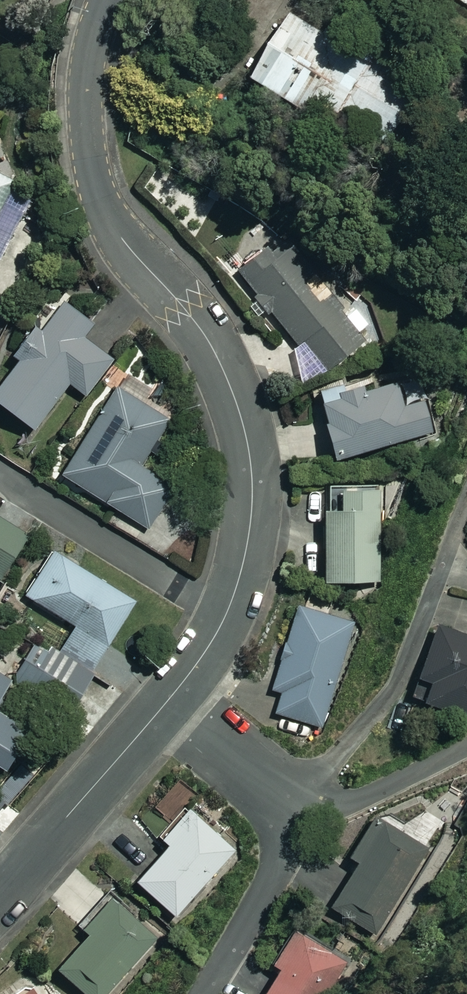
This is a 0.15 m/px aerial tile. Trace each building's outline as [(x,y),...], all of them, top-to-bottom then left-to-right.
[(401,78),(288,10),(249,76),(363,143),(401,78)] [(0,169),(0,257),(24,211),(6,202),(18,179),(0,169)] [(366,340),(282,235),(238,271),(297,345),(303,341),(327,371),(366,340)] [(62,301),(44,327),(38,323),(14,355),(20,359),(0,387),(0,402),(36,427),(69,381),(87,394),(113,358),(81,336),(92,322),(62,301)] [(433,434),(420,378),(376,388),(374,383),(321,396),(336,457),(433,434)] [(171,417),(120,385),(64,474),(148,527),(173,486),(140,466),(171,417)] [(382,488),(327,487),(325,581),(380,582),(382,488)] [(0,515),(0,577),(28,533),(0,515)] [(135,601),(54,551),(27,595),(78,625),(61,653),(39,640),(17,676),(70,708),(135,601)] [(357,626),(300,606),(272,689),(283,693),(276,713),(322,728),(357,626)] [(437,624),(411,696),(466,716),(466,635),(437,624)] [(0,672),(0,701),(13,679),(0,672)] [(6,770),(31,727),(0,709),(0,766),(6,770)] [(235,849),(190,810),(164,839),(170,844),(137,881),(177,916),(235,849)] [(429,845),(376,814),(351,857),(358,861),(331,907),(376,933),(429,845)] [(112,895),(85,927),(91,932),(60,970),(89,993),(109,993),(159,933),(112,895)] [(296,930),(275,963),(282,967),(265,993),(327,993),(347,962),(296,930)] [(31,986),(19,993),(37,993),(31,986)]
